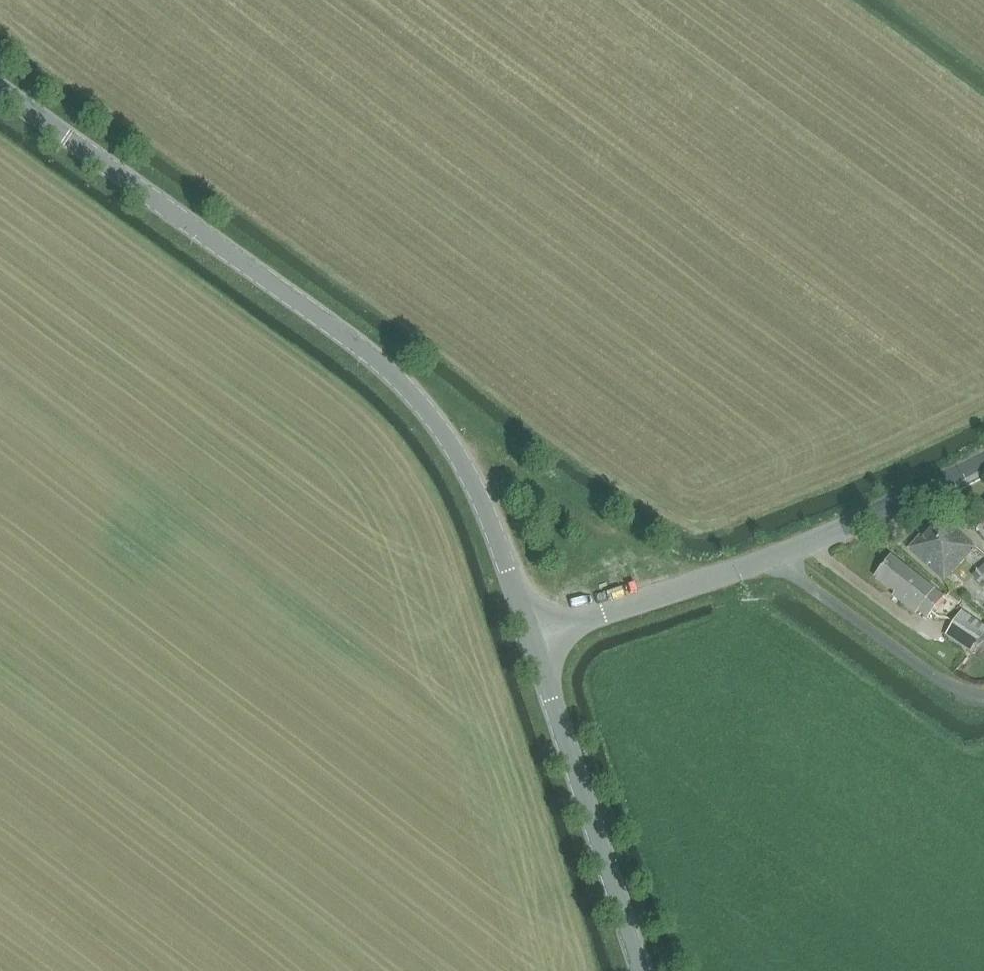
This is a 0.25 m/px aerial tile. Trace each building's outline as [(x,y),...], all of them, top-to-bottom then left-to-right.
[(969,523),(983,540),(983,510),(969,523)] [(945,583),(976,548),(940,515),(908,551),(945,583)] [(874,579),(880,582),(895,594),(892,597),(916,616),(918,613),(928,620),(945,597),(892,556),(874,579)] [(972,577),(982,587),(983,586),(983,566),(972,577)] [(962,611),(946,636),(973,654),(983,637),(983,626),(962,611)]
